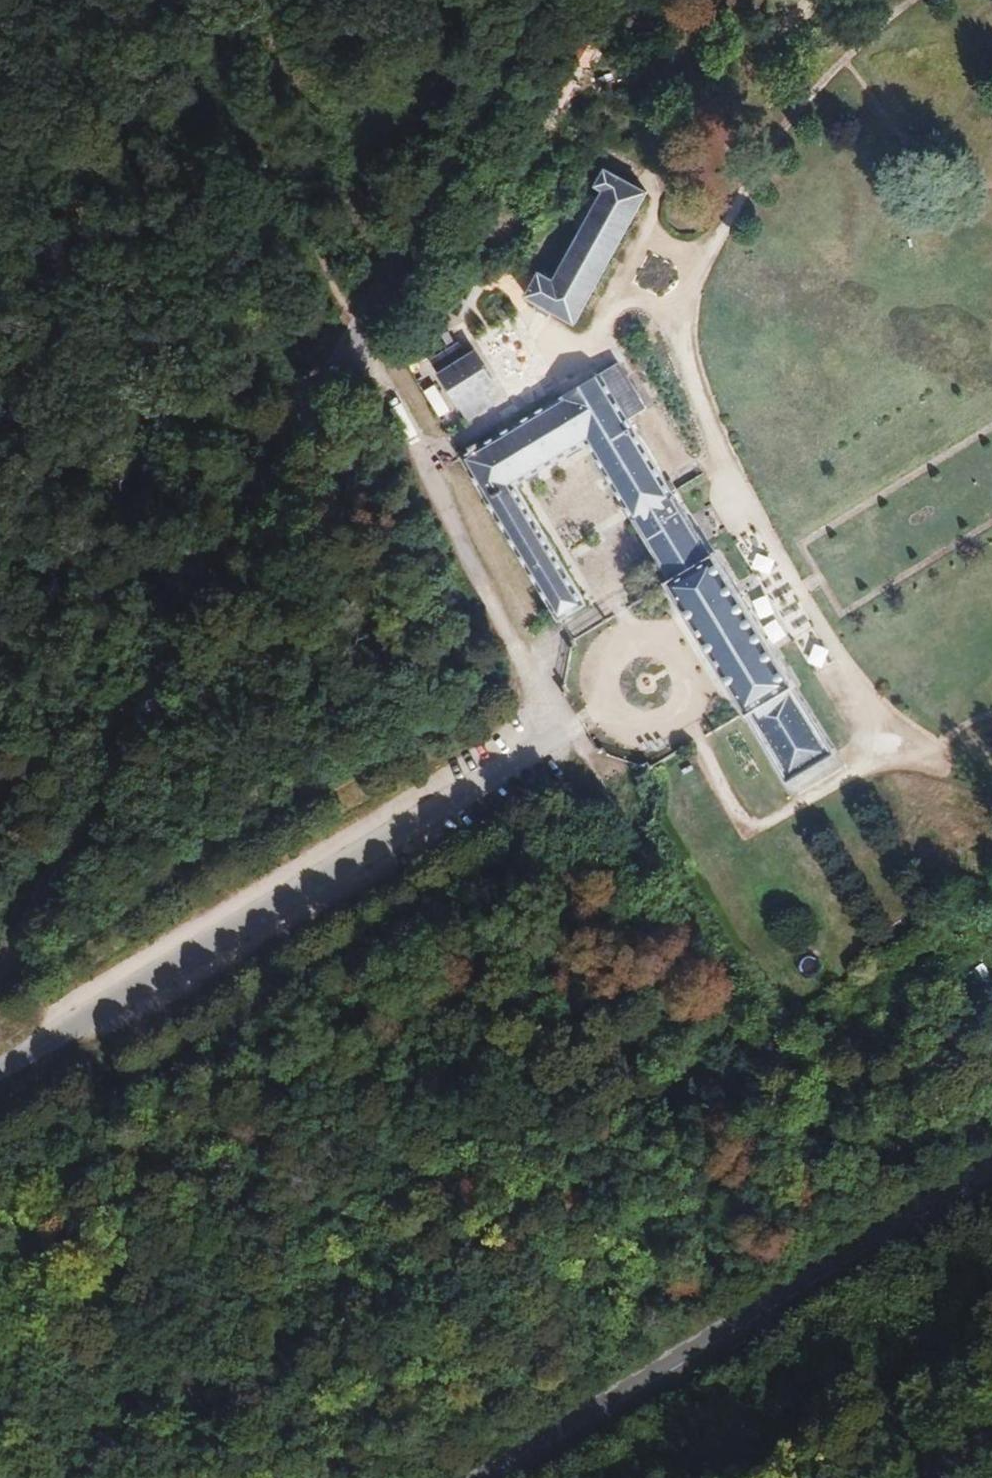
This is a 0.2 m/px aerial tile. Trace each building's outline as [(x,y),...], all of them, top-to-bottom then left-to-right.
[(601,191),(608,195),(558,284),(544,278),(532,301),(579,326),(650,196),(610,174),(601,191)] [(482,341),(503,322),(485,302),(464,322),(482,341)] [(430,354),(408,368),(442,422),(464,408),(471,420),(500,402),(492,388),(500,383),(480,351),(443,374),(430,354)] [(676,576),(672,578),(695,615),(693,617),(698,625),(700,624),(723,662),(721,663),(726,671),(728,670),(750,707),(793,776),(840,748),(800,680),(802,678),(799,673),(797,674),(777,639),(779,638),(775,631),(773,632),(752,596),(752,592),(749,588),(747,589),(725,547),(718,551),(637,414),(650,406),(622,362),(467,455),(565,616),(593,599),(524,484),(594,440),(676,576)]
